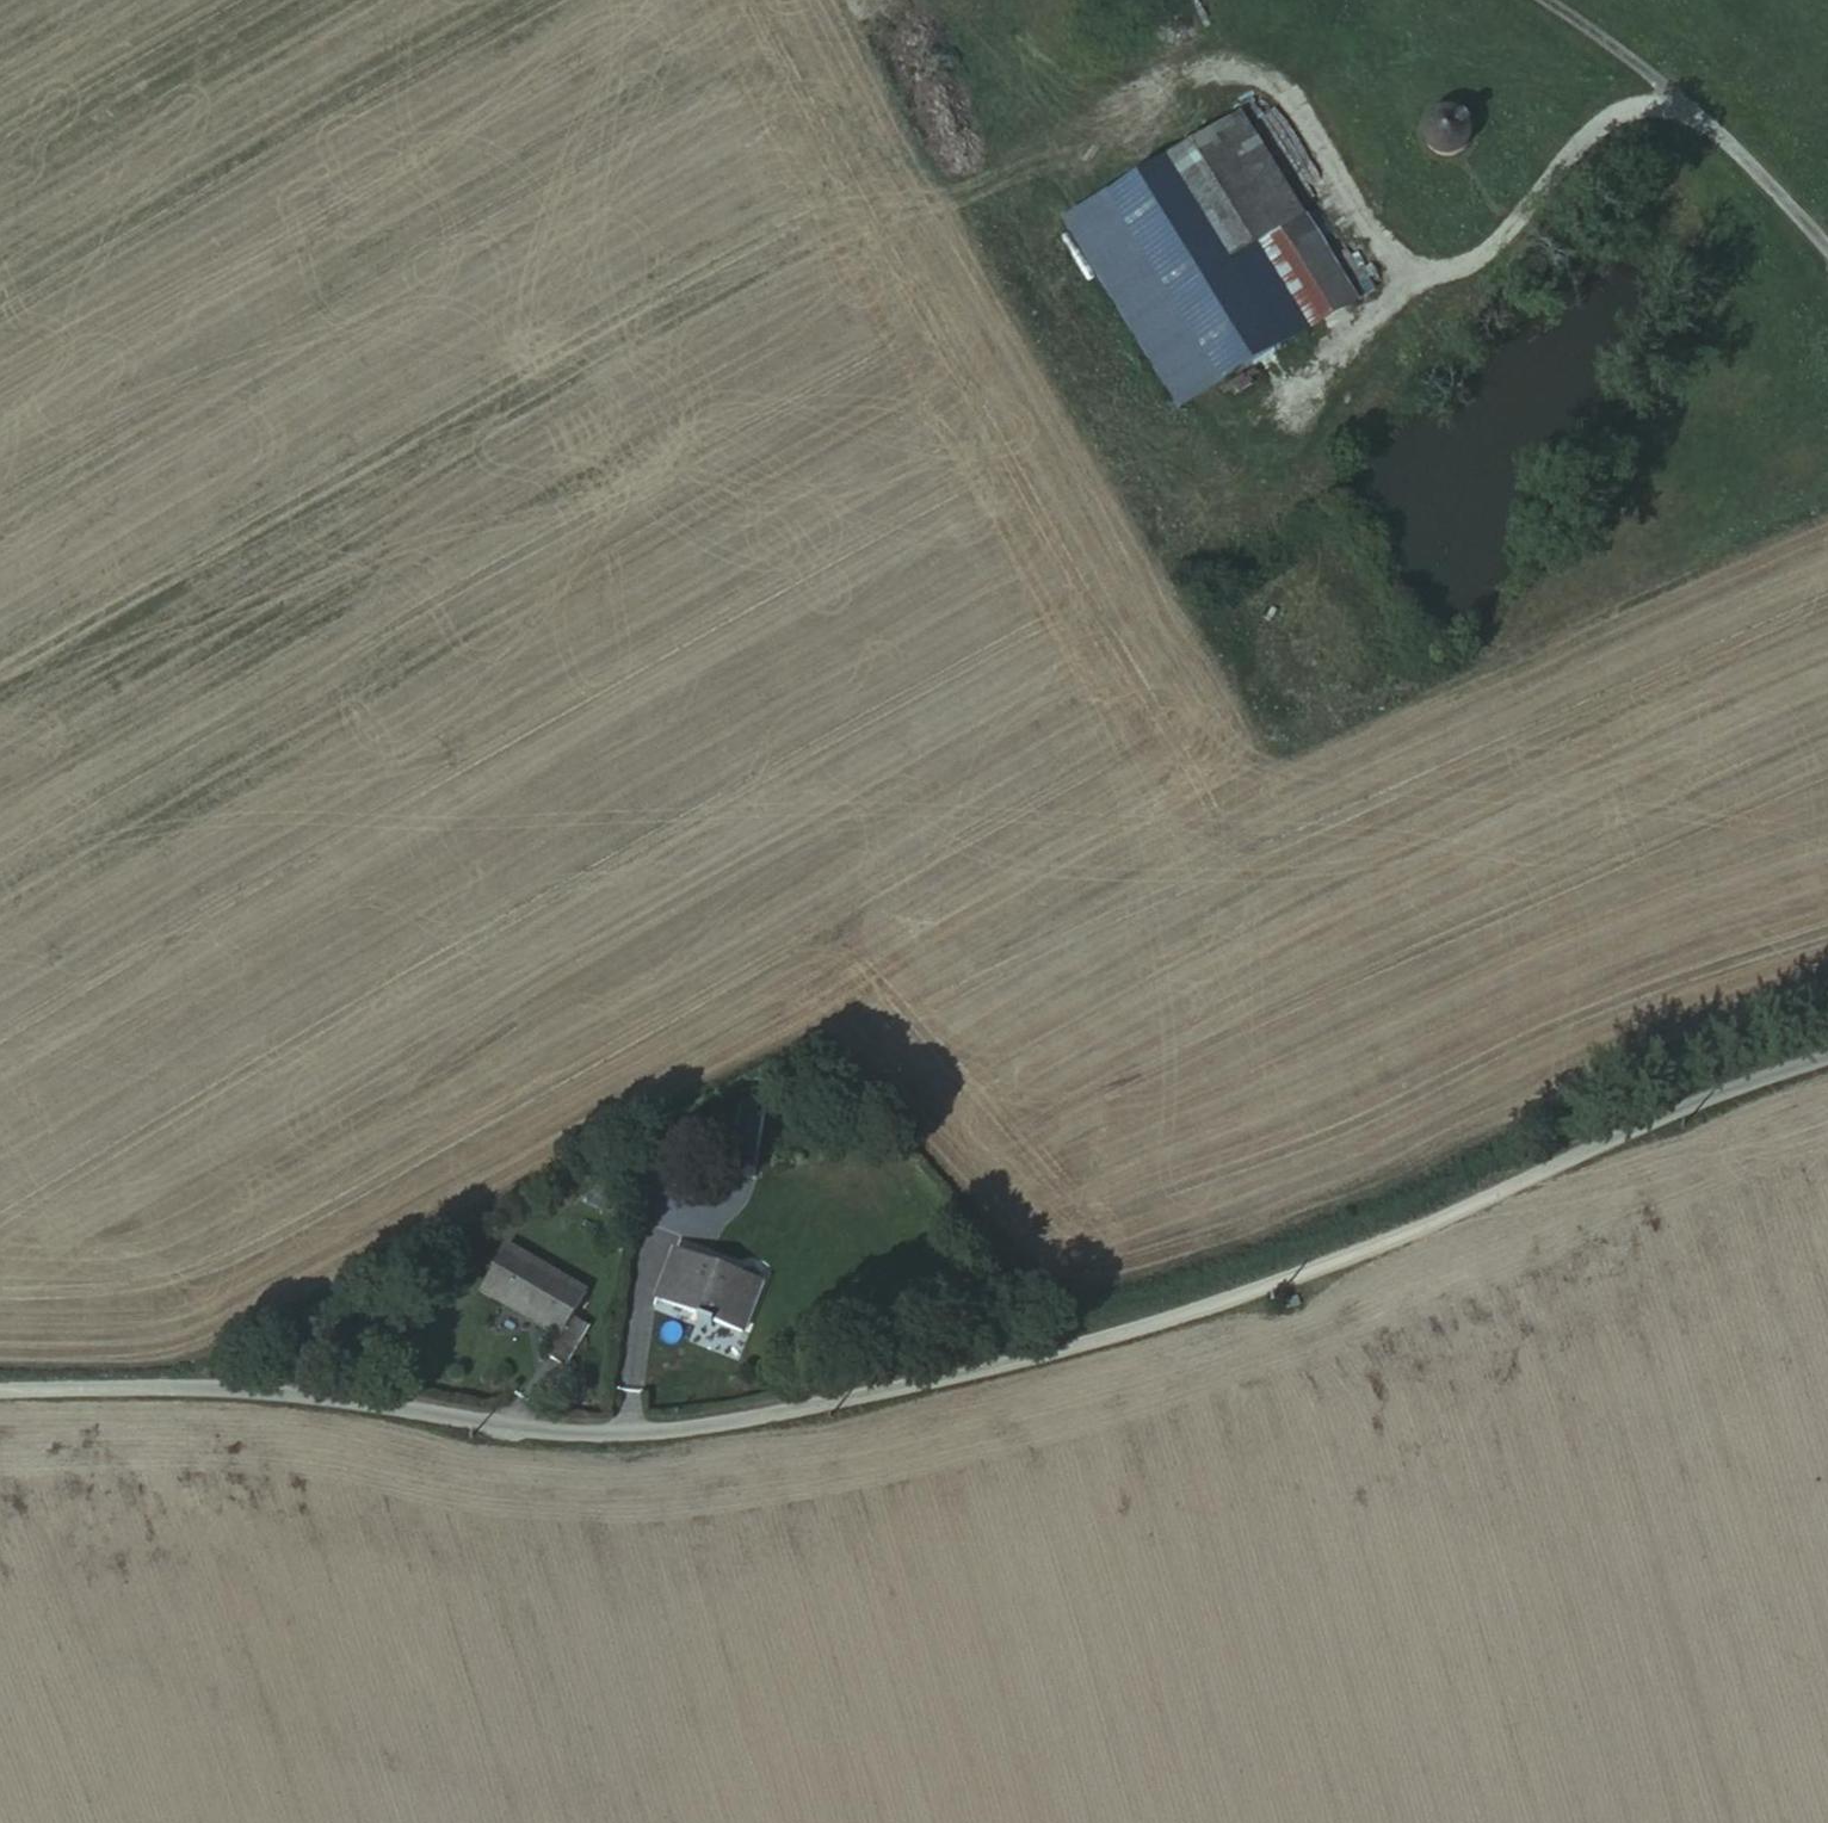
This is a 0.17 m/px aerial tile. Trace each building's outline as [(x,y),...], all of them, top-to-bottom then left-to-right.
[(1428,121),(1426,131),(1430,146),(1434,153),(1443,156),(1456,156),(1463,153),(1472,142),(1472,125),(1464,117),(1454,110),(1443,111),(1433,115),(1428,121)] [(1217,127),(1140,172),(1259,366),(1334,321),(1217,127)] [(1140,172),(1088,202),(1205,398),(1259,366),(1140,172)] [(1205,398),(1088,202),(1044,228),(1161,426),(1205,398)] [(609,1250),(576,1299),(657,1351),(682,1309),(642,1282),(647,1275),(609,1250)]
